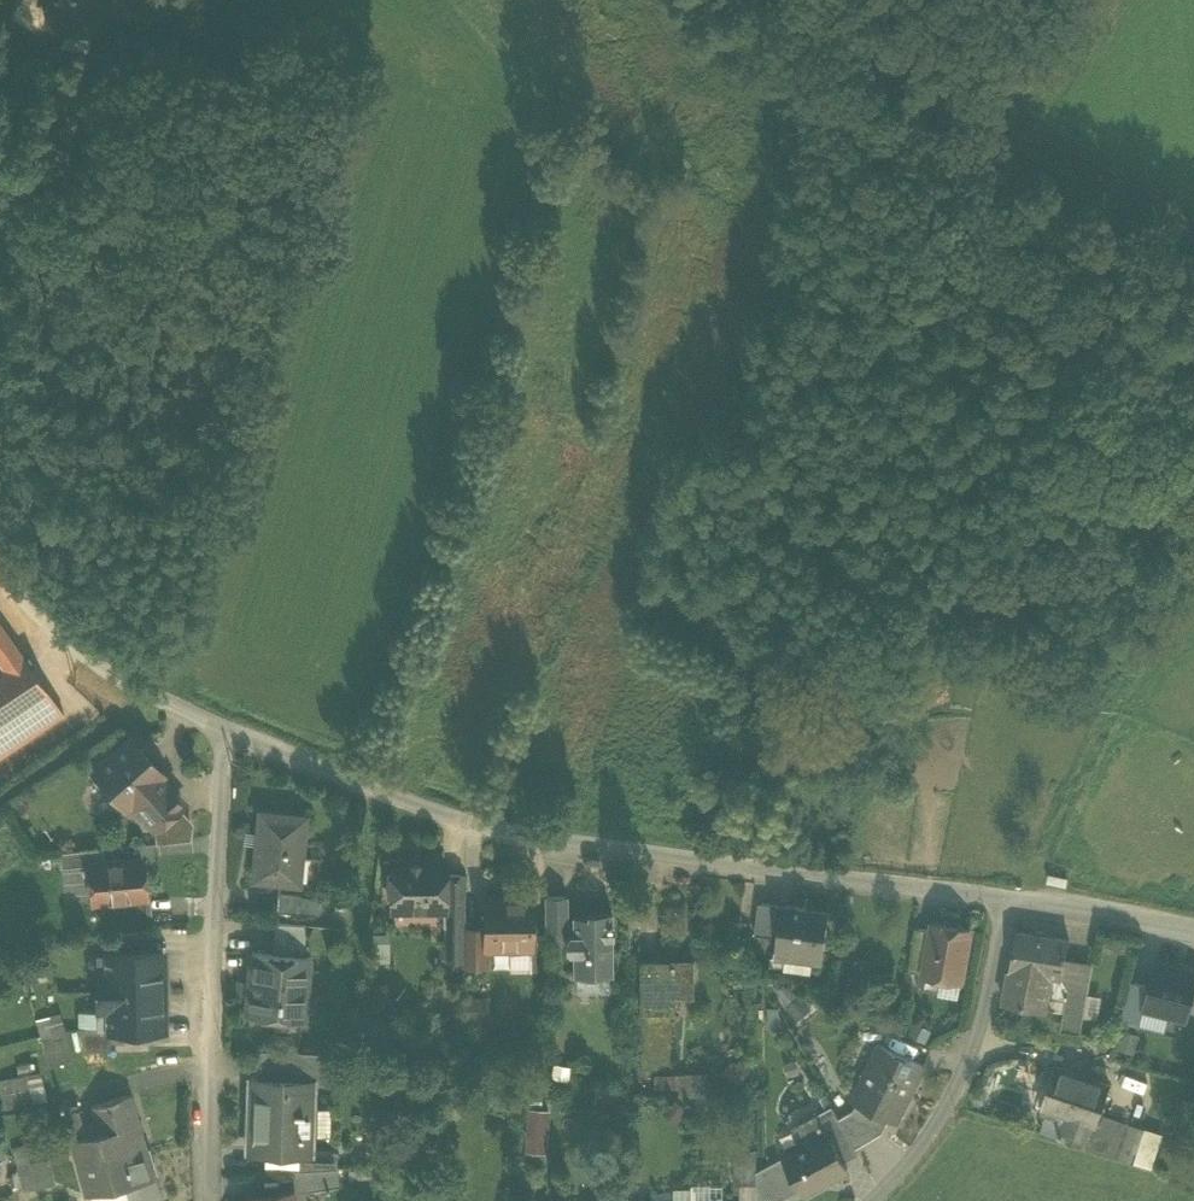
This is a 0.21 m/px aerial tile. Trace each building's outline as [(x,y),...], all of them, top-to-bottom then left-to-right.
[(2,669),(21,656),(0,624),(0,667),(2,669)] [(21,656),(2,669),(0,671),(0,728),(49,694),(21,656)] [(0,728),(0,758),(64,715),(49,694),(0,728)] [(131,802),(155,829),(178,809),(182,805),(158,778),(163,774),(132,740),(109,761),(106,758),(95,768),(98,770),(93,774),(124,809),(131,802)] [(155,829),(157,844),(189,841),(190,824),(178,809),(155,829)] [(253,878),(298,882),(305,816),(259,812),(258,831),(256,845),(253,878)] [(243,843),(256,845),(258,831),(243,830),(243,843)] [(60,853),(61,869),(89,866),(89,865),(104,863),(103,849),(60,853)] [(443,909),(444,909),(444,875),(444,860),(438,854),(430,854),(425,859),(391,859),(392,909),(426,909),(427,904),(441,904),(441,909),(443,909)] [(89,866),(93,904),(146,898),(142,860),(104,863),(89,865),(89,866)] [(443,926),(464,926),(463,874),(444,875),(444,909),(443,909),(443,926)] [(276,910),(317,914),(318,897),(277,893),(276,910)] [(509,949),(511,949),(511,945),(530,945),(530,899),(508,899),(508,896),(484,896),(484,927),(485,949),(486,949),(509,949)] [(545,928),(567,928),(567,896),(544,896),(545,928)] [(755,933),(777,936),(781,905),(759,902),(755,933)] [(814,953),(824,954),(829,911),(781,905),(777,936),(776,948),(787,950),(814,953)] [(609,973),(611,973),(611,912),(596,912),(596,915),(572,916),(572,934),(569,934),(566,937),(566,948),(570,952),(572,952),(573,973),(576,973),(609,973)] [(272,953),(303,955),(306,927),(306,924),(275,922),(272,953)] [(941,975),(961,979),(971,929),(933,922),(932,930),(924,972),(941,975)] [(444,962),(464,962),(464,928),(464,926),(443,926),(444,962)] [(464,962),(464,966),(486,966),(486,949),(485,949),(484,927),(464,928),(464,962)] [(910,970),(924,972),(932,930),(916,927),(910,970)] [(1003,1003),(1045,1011),(1051,976),(1062,978),(1069,939),(1016,930),(1003,1003)] [(110,937),(111,953),(115,953),(115,952),(138,952),(138,932),(110,937)] [(511,949),(509,949),(509,971),(531,971),(530,945),(511,945),(511,949)] [(814,953),(787,950),(784,969),(812,973),(814,953)] [(248,1015),(301,1019),(307,956),(303,955),(272,953),(253,951),(248,1015)] [(95,971),(96,992),(164,991),(163,970),(163,953),(152,953),(152,952),(138,952),(115,952),(115,953),(111,953),(105,953),(106,971),(95,971)] [(642,1011),(660,1011),(660,990),(671,990),(672,995),(693,995),(693,960),(671,960),(671,964),(642,964),(642,1011)] [(1156,961),(1149,986),(1144,1007),(1187,1017),(1189,1010),(1193,989),(1193,971),(1156,961)] [(609,990),(609,973),(576,973),(576,990),(609,990)] [(961,979),(941,975),(938,994),(958,997),(961,979)] [(1045,1011),(1063,1015),(1068,988),(1062,978),(1051,976),(1045,1011)] [(1122,1015),(1140,1020),(1144,1007),(1149,986),(1131,981),(1122,1015)] [(1060,1029),(1080,1033),(1088,992),(1068,988),(1063,1015),(1060,1029)] [(164,1012),(164,991),(96,992),(96,1012),(107,1012),(107,1027),(107,1030),(110,1030),(116,1030),(116,1031),(153,1030),(164,1029),(163,1012),(164,1012)] [(801,993),(787,1003),(797,1017),(811,1007),(801,993)] [(78,1013),(79,1029),(96,1029),(96,1027),(107,1027),(107,1012),(96,1012),(78,1013)] [(36,1024),(42,1043),(65,1037),(60,1017),(36,1024)] [(79,1029),(83,1051),(110,1051),(110,1030),(107,1030),(107,1027),(96,1027),(96,1029),(79,1029)] [(42,1043),(48,1066),(71,1060),(65,1037),(42,1043)] [(889,1116),(897,1120),(924,1065),(879,1042),(878,1044),(884,1047),(858,1099),(852,1096),(852,1098),(858,1101),(889,1116)] [(884,1047),(878,1044),(852,1096),(858,1099),(884,1047)] [(257,1050),(256,1078),(312,1079),(312,1082),(323,1082),(324,1052),(257,1050)] [(17,1066),(19,1077),(33,1074),(31,1063),(17,1066)] [(1041,1105),(1042,1105),(1095,1124),(1097,1125),(1100,1113),(1110,1086),(1053,1066),(1041,1105)] [(666,1093),(667,1117),(694,1116),(692,1070),(653,1072),(654,1093),(666,1093)] [(19,1077),(13,1078),(19,1107),(46,1100),(40,1072),(33,1074),(19,1077)] [(311,1107),(312,1082),(312,1079),(256,1078),(251,1077),(248,1152),(265,1152),(299,1153),(309,1154),(310,1150),(310,1134),(311,1107)] [(19,1107),(13,1078),(0,1081),(0,1090),(5,1110),(19,1107)] [(70,1142),(77,1169),(147,1149),(131,1096),(91,1107),(95,1123),(99,1134),(86,1137),(70,1142)] [(854,1109),(839,1117),(856,1147),(882,1131),(889,1116),(858,1101),(854,1109)] [(858,1152),(856,1147),(839,1117),(832,1104),(817,1113),(827,1132),(829,1132),(844,1160),(858,1152)] [(95,1123),(83,1126),(77,1105),(61,1110),(70,1142),(86,1137),(99,1134),(95,1123)] [(1040,1113),(1049,1116),(1062,1120),(1057,1137),(1088,1147),(1095,1124),(1042,1105),(1040,1113)] [(330,1108),(311,1107),(310,1134),(330,1134),(330,1108)] [(550,1109),(527,1107),(524,1150),(547,1152),(550,1109)] [(797,1124),(808,1143),(827,1132),(817,1113),(797,1124)] [(1088,1147),(1116,1157),(1127,1122),(1100,1113),(1097,1125),(1095,1124),(1088,1147)] [(1043,1132),(1057,1137),(1062,1120),(1049,1116),(1043,1132)] [(1142,1127),(1127,1122),(1116,1157),(1131,1162),(1142,1127)] [(829,1132),(827,1132),(808,1143),(784,1156),(800,1186),(803,1192),(848,1168),(844,1160),(829,1132)] [(147,1149),(77,1169),(84,1197),(91,1196),(124,1187),(128,1200),(161,1200),(159,1194),(160,1193),(147,1149)] [(735,1183),(757,1183),(757,1149),(735,1149),(735,1183)] [(299,1168),(299,1170),(336,1168),(336,1151),(310,1150),(309,1154),(299,1153),(299,1168)] [(299,1153),(265,1152),(264,1167),(299,1168),(299,1153)] [(760,1200),(772,1200),(800,1186),(784,1156),(757,1170),(757,1183),(757,1184),(760,1200)] [(19,1169),(25,1192),(54,1184),(48,1160),(19,1169)] [(339,1186),(336,1168),(299,1170),(293,1170),(296,1192),(339,1186)] [(692,1200),(724,1200),(724,1186),(711,1186),(711,1183),(692,1183),(692,1187),(692,1200)] [(757,1184),(757,1183),(735,1183),(738,1200),(760,1200),(757,1184)] [(124,1187),(91,1196),(92,1200),(128,1200),(124,1187)] [(692,1187),(674,1187),(674,1200),(692,1200),(692,1187)] [(246,1200),(292,1200),(290,1192),(246,1199),(246,1200)]
